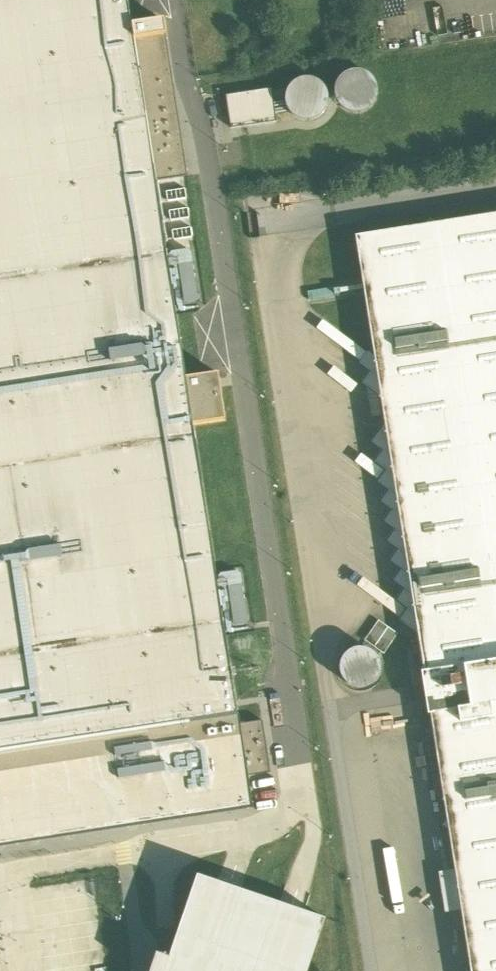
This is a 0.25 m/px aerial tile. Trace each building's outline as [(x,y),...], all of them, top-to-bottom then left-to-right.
[(253,809),(248,776),(270,772),(262,720),(240,723),(226,633),(249,630),(239,568),(216,572),(194,424),(225,419),(217,372),(186,377),(176,312),(199,308),(189,242),(197,240),(163,20),(132,24),(129,0),(0,0),(0,848),(253,809)] [(344,96),(341,107),(363,114),(374,78),(340,66),(332,92),(344,96)] [(280,110),(315,118),(323,81),(288,74),(280,110)] [(271,88),(227,94),(232,127),(276,121),(271,88)] [(357,234),(377,358),(367,351),(358,362),(369,372),(362,383),(383,397),(387,421),(381,431),(378,430),(370,443),(382,451),(373,462),(385,471),(377,482),(387,492),(380,501),(392,509),(383,521),(394,530),(387,539),(398,551),(389,560),(400,570),(393,581),(404,590),(397,599),(407,610),(399,620),(421,637),(453,870),(437,873),(444,911),(463,908),(471,970),(495,970),(495,212),(357,234)] [(398,633),(378,620),(364,640),(384,653),(398,633)] [(378,674),(380,667),(378,659),(374,652),(367,648),(359,647),(352,648),(345,653),(341,659),(339,667),(341,675),(345,681),(352,686),(360,687),(368,685),(374,681),(378,674)] [(198,877),(171,958),(155,953),(149,970),(306,970),(324,919),(294,909),(226,887),(198,877)]
